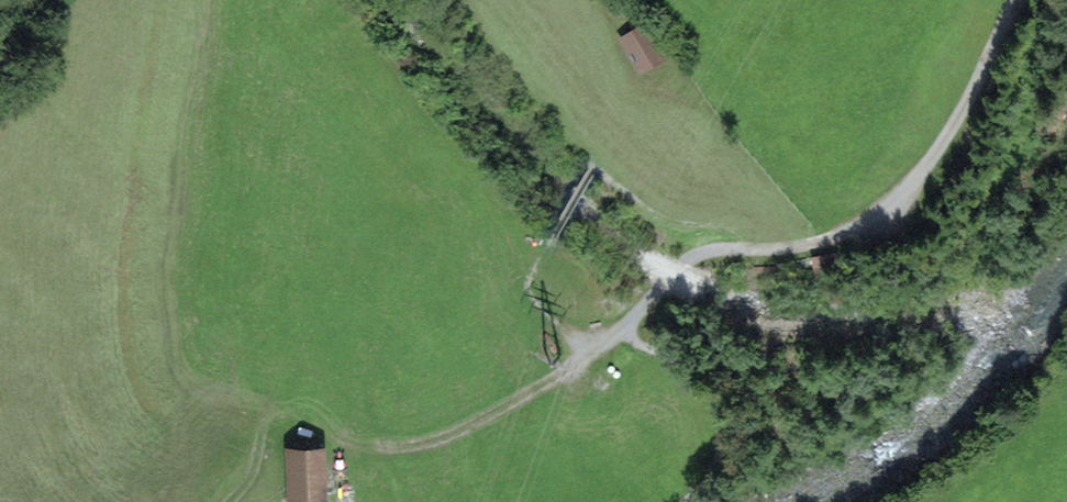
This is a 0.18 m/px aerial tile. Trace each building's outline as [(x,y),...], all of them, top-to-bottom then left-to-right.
[(646,21),(621,36),(639,64),(663,49),(646,21)] [(284,440),(289,501),(335,501),(330,437),(284,440)]
